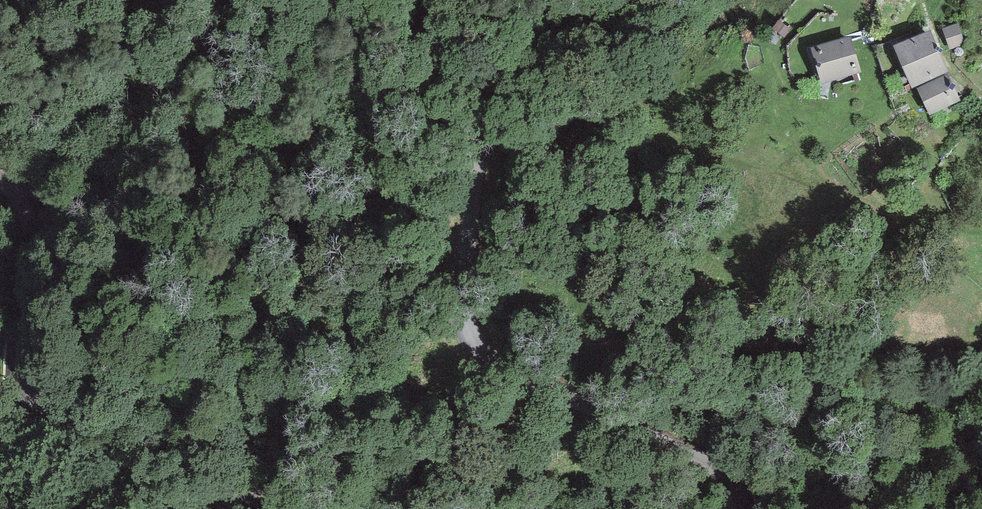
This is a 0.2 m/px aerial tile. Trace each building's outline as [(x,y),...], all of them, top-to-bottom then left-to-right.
[(791,30),(778,20),(772,28),(785,38),(791,30)] [(942,28),(949,50),(965,45),(958,23),(942,28)] [(893,46),(911,88),(949,72),(931,30),(893,46)] [(810,47),(821,84),(862,72),(851,35),(810,47)] [(961,101),(948,74),(917,88),(930,115),(961,101)]
